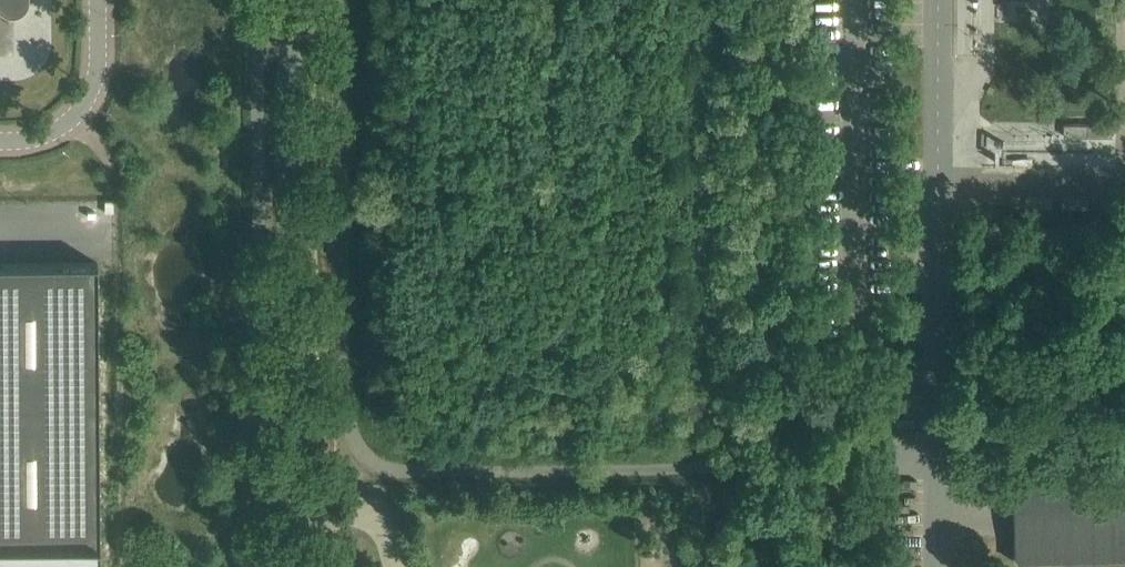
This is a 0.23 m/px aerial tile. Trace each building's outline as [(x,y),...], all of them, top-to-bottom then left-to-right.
[(0,7),(2,9),(4,10),(7,11),(10,11),(12,12),(15,11),(17,11),(19,10),(21,9),(23,7),(25,6),(26,5),(27,4),(28,1),(28,0),(0,0),(0,7)] [(1065,123),(1065,135),(1114,136),(1114,129),(1114,123),(1103,123),(1069,123),(1065,123)] [(100,542),(99,421),(98,301),(98,262),(0,263),(0,566),(100,566),(100,542)] [(1017,472),(1017,471),(1015,471),(1015,498),(1016,535),(1017,562),(1019,562),(1018,561),(1124,559),(1124,470),(1017,472)]
